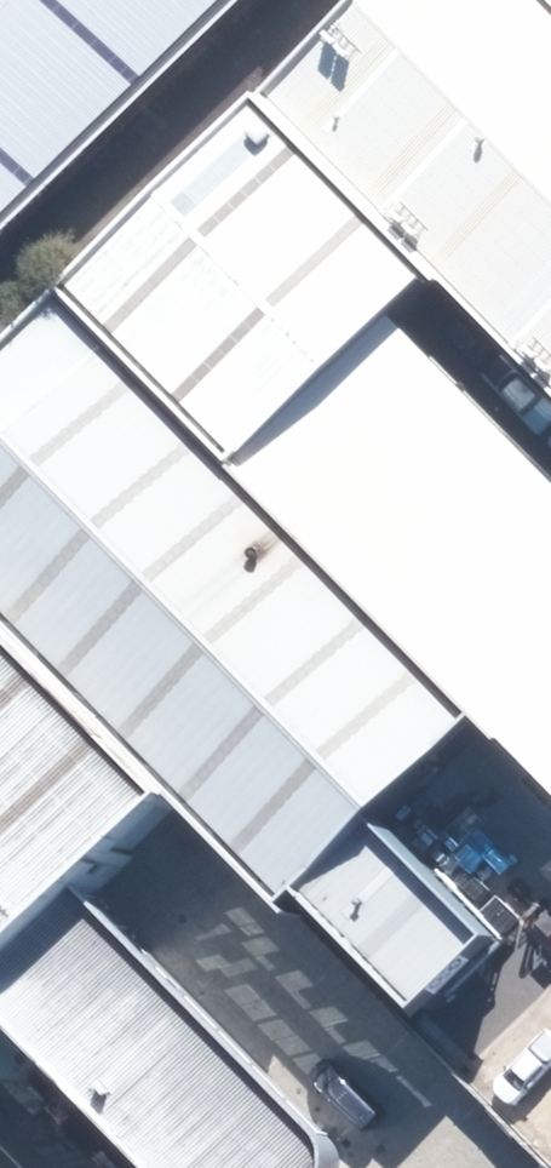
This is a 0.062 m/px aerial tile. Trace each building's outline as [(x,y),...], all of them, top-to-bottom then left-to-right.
[(233,0),(0,0),(0,228),(233,0)] [(542,0),(410,0),(279,128),(447,300),(550,406),(550,10),(542,0)] [(447,300),(279,128),(76,325),(245,497),(405,341),(447,300)] [(76,325),(0,399),(0,616),(192,812),(302,924),(487,744),(245,497),(76,325)] [(245,497),(487,744),(550,810),(550,490),(405,341),(245,497)] [(0,616),(0,999),(98,903),(192,812),(0,616)] [(0,999),(0,1020),(145,1167),(359,1167),(98,903),(0,999)] [(0,1020),(0,1167),(145,1167),(0,1020)]
